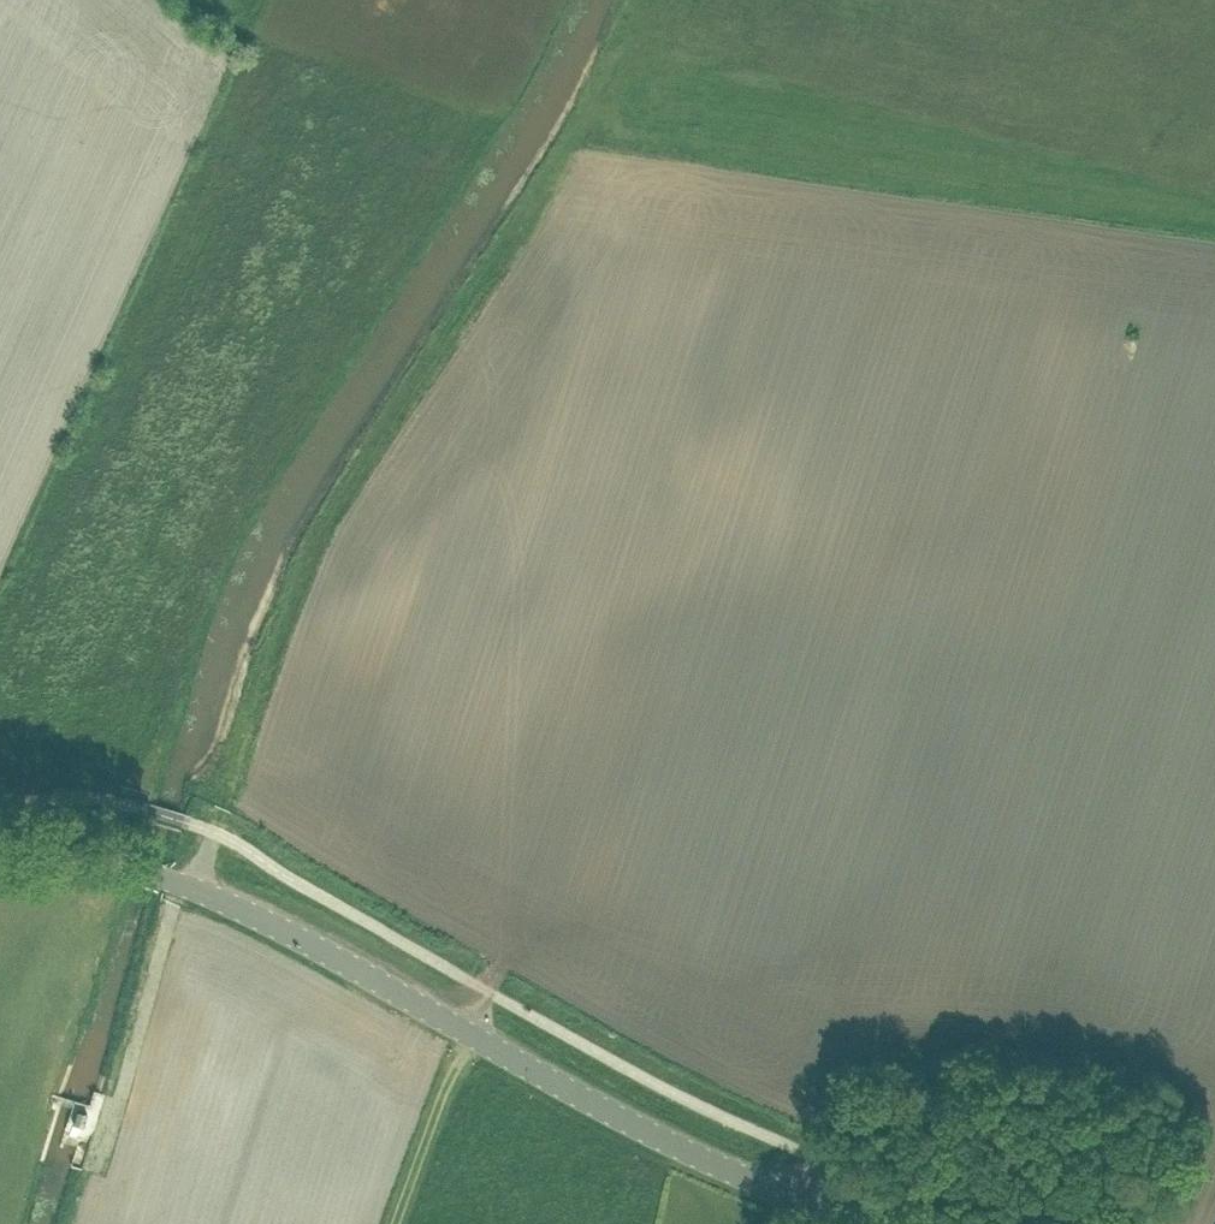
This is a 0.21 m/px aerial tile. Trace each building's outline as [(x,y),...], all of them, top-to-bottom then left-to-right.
[(864,1083),(859,1081),(855,1080),(850,1089),(856,1092),(855,1094),(860,1095),(864,1083)]
